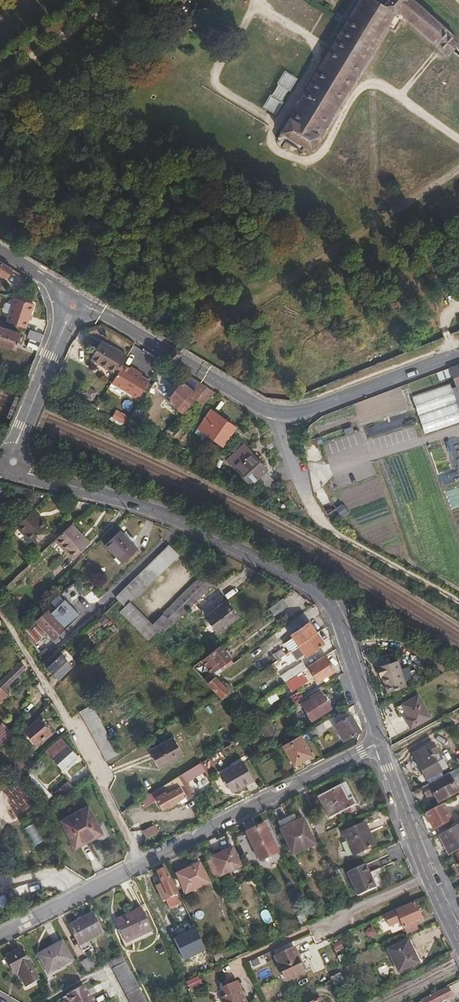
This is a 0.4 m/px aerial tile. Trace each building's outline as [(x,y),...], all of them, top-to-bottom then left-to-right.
[(275,143),(275,144),(277,146),(283,150),(287,144),(302,153),(301,155),(303,156),(307,149),(312,152),(315,153),(316,150),(314,149),(319,140),(321,141),(323,139),(321,138),(326,129),(328,130),(329,128),(327,127),(332,119),(334,120),(336,118),(333,117),(338,109),(340,110),(342,107),(340,106),(347,93),(350,95),(351,92),(349,91),(357,78),(359,79),(360,77),(358,76),(362,68),(365,69),(366,67),(364,65),(370,55),(373,56),(374,54),(372,52),(378,41),(381,43),(382,41),(380,39),(386,28),(389,30),(390,28),(387,26),(393,16),(398,18),(401,14),(435,45),(449,57),(454,52),(454,51),(455,50),(458,45),(458,41),(447,30),(413,0),(388,0),(383,5),(374,0),(361,0),(288,121),(275,143)] [(14,269),(0,261),(0,276),(7,280),(14,269)] [(14,298),(6,322),(27,329),(35,304),(14,298)] [(0,336),(0,345),(16,350),(22,334),(3,328),(0,336)] [(30,339),(42,343),(45,335),(30,330),(28,338),(30,339)] [(38,352),(42,343),(30,339),(27,348),(38,352)] [(90,360),(117,375),(123,364),(128,356),(102,341),(90,360)] [(167,363),(173,369),(181,360),(189,350),(182,345),(173,356),(167,363)] [(112,383),(139,399),(149,380),(123,364),(117,375),(112,383)] [(452,376),(458,391),(458,364),(449,368),(452,376)] [(449,368),(436,373),(440,381),(452,376),(449,368)] [(183,413),(196,400),(208,387),(188,376),(182,383),(168,401),(183,413)] [(412,396),(425,434),(458,422),(458,409),(450,383),(412,396)] [(203,405),(215,392),(208,387),(196,400),(203,405)] [(212,409),(198,429),(222,447),(237,427),(212,409)] [(244,444),(227,459),(251,485),(255,482),(263,491),(267,488),(274,481),(266,472),(268,470),(244,444)] [(11,490),(10,485),(8,484),(7,484),(1,483),(0,483),(0,491),(11,490)] [(29,495),(45,499),(49,495),(41,493),(40,493),(40,492),(32,490),(23,488),(14,486),(10,485),(11,490),(29,495)] [(17,526),(16,527),(32,542),(49,526),(33,510),(17,526)] [(5,533),(5,537),(16,527),(17,526),(14,524),(5,533)] [(72,524),(55,541),(73,560),(90,543),(72,524)] [(121,530),(105,546),(122,564),(139,549),(121,530)] [(169,545),(116,597),(125,607),(130,601),(131,602),(134,598),(135,599),(180,555),(169,545)] [(159,631),(158,632),(161,635),(166,631),(172,625),(172,624),(173,625),(188,610),(213,585),(203,574),(153,624),(159,631)] [(258,574),(251,581),(255,585),(262,578),(258,574)] [(282,599),(269,609),(275,616),(287,607),(282,599)] [(48,611),(36,622),(54,640),(59,635),(62,633),(66,629),(80,615),(65,600),(51,614),(48,611)] [(130,601),(125,607),(120,612),(148,641),(158,632),(159,631),(153,624),(131,602),(130,601)] [(226,601),(206,617),(218,633),(238,618),(226,601)] [(298,646),(317,633),(310,622),(291,635),(293,638),(284,643),(290,652),(295,649),(298,646)] [(37,626),(31,630),(40,640),(46,635),(37,626)] [(283,631),(281,628),(272,636),(273,638),(283,631)] [(285,633),(283,631),(273,638),(275,640),(285,633)] [(325,644),(317,633),(298,646),(306,656),(325,644)] [(415,640),(406,647),(418,655),(424,646),(415,640)] [(234,663),(220,646),(203,659),(201,661),(211,673),(203,679),(207,683),(215,677),(216,677),(213,672),(222,665),(225,670),(234,663)] [(43,651),(38,655),(42,660),(47,656),(52,652),(48,647),(43,651)] [(275,653),(280,659),(286,655),(284,652),(282,648),(275,653)] [(61,655),(47,669),(59,680),(72,667),(61,655)] [(336,671),(326,656),(308,668),(318,683),(336,671)] [(406,682),(401,668),(398,660),(377,667),(380,678),(382,677),(387,693),(407,686),(406,682)] [(7,695),(3,691),(27,668),(21,662),(0,681),(0,701),(7,695)] [(285,683),(302,671),(305,670),(302,665),(293,671),(291,669),(280,676),(285,683)] [(409,666),(401,668),(406,682),(413,679),(409,666)] [(431,673),(433,679),(441,675),(438,670),(431,673)] [(302,671),(285,683),(291,692),(309,681),(302,671)] [(206,684),(222,699),(222,700),(229,693),(230,694),(235,691),(226,683),(224,685),(216,677),(215,677),(207,683),(206,684)] [(288,698),(292,706),(304,698),(300,691),(288,698)] [(321,692),(302,705),(312,721),(332,709),(321,692)] [(418,695),(402,704),(409,716),(405,718),(411,728),(431,717),(418,695)] [(92,706),(80,712),(106,761),(118,754),(92,706)] [(350,715),(335,724),(345,741),(360,732),(350,715)] [(39,719),(25,731),(37,745),(51,733),(39,719)] [(269,720),(258,727),(267,739),(277,733),(269,720)] [(0,725),(0,744),(1,746),(12,736),(1,724),(0,725)] [(310,731),(313,737),(326,730),(322,724),(310,731)] [(287,730),(279,735),(283,744),(292,738),(287,730)] [(301,736),(282,746),(295,767),(313,756),(301,736)] [(63,770),(69,764),(73,761),(77,757),(67,745),(61,738),(46,751),(52,758),(63,770)] [(173,738),(151,750),(160,768),(182,756),(173,738)] [(433,755),(437,752),(438,752),(433,742),(412,754),(426,780),(442,772),(436,761),(433,755)] [(228,747),(220,751),(224,757),(231,753),(228,747)] [(243,760),(221,773),(232,793),(254,780),(243,760)] [(142,805),(143,806),(156,798),(163,810),(180,800),(180,801),(181,804),(187,800),(196,795),(188,783),(204,772),(201,765),(199,765),(198,764),(139,801),(142,805)] [(31,773),(25,779),(33,787),(38,781),(31,773)] [(422,789),(427,798),(434,795),(438,804),(458,793),(458,792),(449,773),(422,789)] [(33,787),(40,794),(46,788),(38,781),(33,787)] [(58,791),(61,794),(63,796),(73,787),(68,781),(58,791)] [(329,819),(343,811),(351,807),(357,804),(345,783),(341,785),(317,797),(329,819)] [(40,794),(46,800),(47,800),(52,795),(46,788),(40,794)] [(52,795),(47,800),(51,805),(60,797),(55,792),(52,795)] [(444,804),(425,814),(433,829),(439,826),(444,824),(445,826),(453,822),(444,804)] [(88,806),(61,821),(76,848),(103,834),(88,806)] [(127,809),(123,812),(131,825),(133,824),(139,820),(131,807),(127,809)] [(281,829),(297,822),(293,815),(278,823),(281,829)] [(303,819),(297,822),(281,829),(280,829),(293,856),(316,845),(303,819)] [(312,823),(319,836),(327,832),(320,819),(312,823)] [(365,823),(343,833),(353,856),(376,846),(365,823)] [(155,824),(142,831),(147,838),(159,832),(155,824)] [(265,824),(246,833),(260,861),(279,853),(265,824)] [(439,835),(443,844),(448,842),(454,853),(458,850),(458,825),(439,835)] [(449,855),(454,853),(448,842),(443,844),(449,855)] [(233,847),(211,858),(220,877),(242,866),(233,847)] [(200,862),(176,874),(185,894),(210,883),(200,862)] [(366,864),(347,873),(357,896),(376,887),(366,864)] [(171,897),(177,894),(165,868),(157,872),(169,898),(171,897)] [(180,900),(177,894),(171,897),(174,903),(180,900)] [(174,903),(171,897),(169,898),(165,900),(168,905),(174,903)] [(405,929),(416,924),(423,921),(415,902),(384,915),(389,927),(400,922),(403,929),(405,929)] [(142,907),(115,920),(126,943),(153,931),(142,907)] [(93,913),(82,919),(78,921),(69,926),(79,945),(80,945),(83,951),(83,952),(91,947),(91,946),(88,941),(103,933),(93,913)] [(303,914),(297,917),(302,926),(308,923),(303,914)] [(407,935),(419,930),(416,924),(405,929),(407,935)] [(48,974),(49,974),(58,969),(73,960),(62,940),(37,954),(48,974)] [(408,940),(388,950),(399,972),(419,962),(408,940)] [(163,946),(156,949),(159,955),(165,951),(163,946)] [(199,947),(187,952),(193,966),(205,961),(199,947)] [(21,948),(6,956),(15,974),(18,972),(26,986),(38,979),(28,961),(21,948)] [(294,948),(275,956),(278,964),(286,981),(305,972),(294,948)] [(139,988),(122,955),(109,963),(112,969),(126,995),(139,988)] [(93,957),(89,960),(94,969),(98,967),(93,957)] [(88,958),(80,962),(87,974),(94,969),(89,960),(88,958)] [(332,980),(336,988),(346,984),(341,973),(334,977),(332,972),(329,974),(332,980)] [(199,976),(187,981),(189,988),(202,983),(199,976)] [(221,999),(222,1001),(247,1001),(237,981),(226,986),(230,995),(221,999)] [(70,1001),(93,1001),(84,985),(66,995),(70,1001)] [(453,996),(448,986),(421,1001),(419,1001),(440,1001),(453,996)] [(139,988),(126,995),(130,1001),(147,1001),(139,988)]
